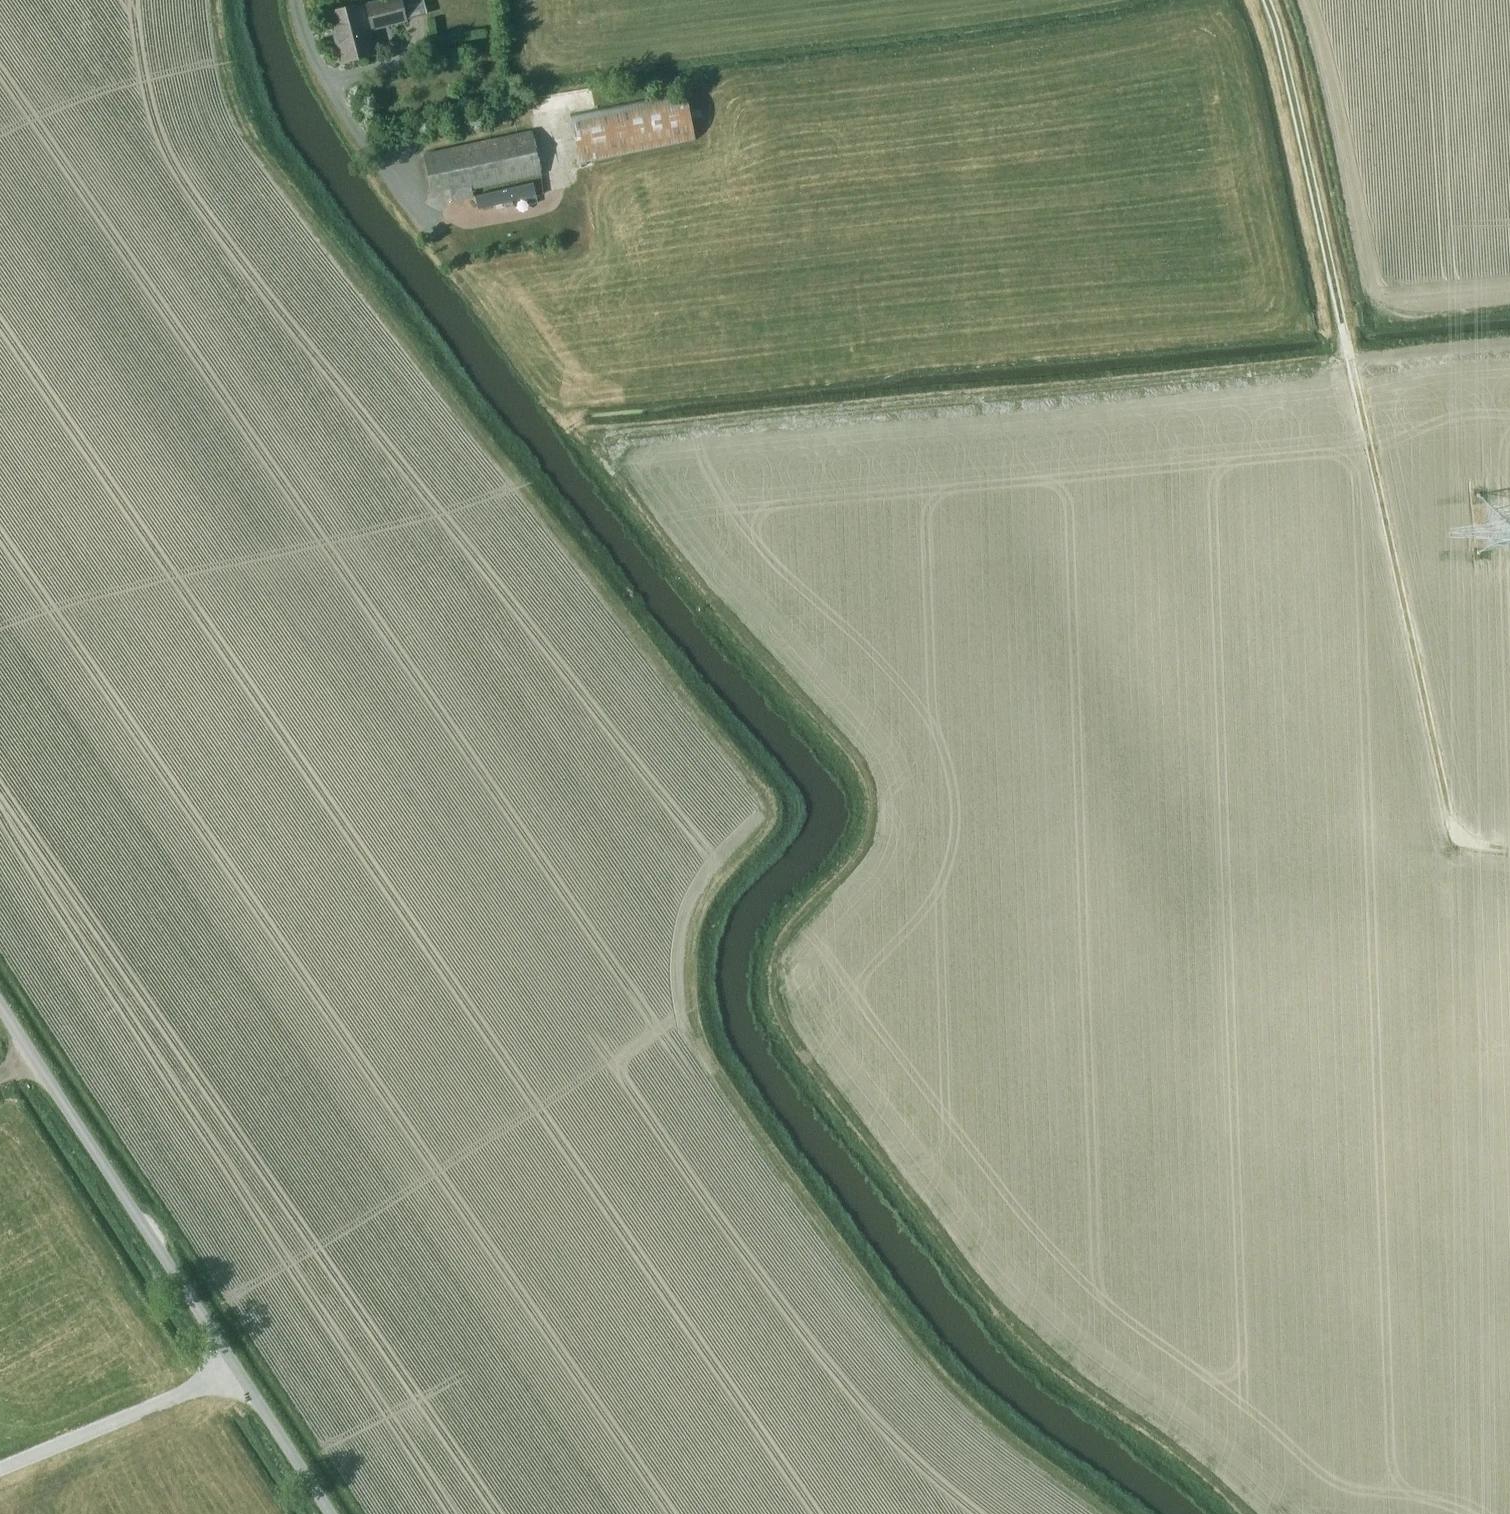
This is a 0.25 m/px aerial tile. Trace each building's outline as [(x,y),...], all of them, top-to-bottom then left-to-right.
[(330,12),(343,62),(376,53),(369,26),(372,25),(373,28),(407,19),(408,19),(403,0),(384,0),(367,4),(363,5),(363,3),(330,12)] [(571,114),(582,163),(696,138),(685,90),(571,114)] [(542,174),(532,130),(424,153),(432,191),(450,187),(453,201),(475,196),(473,189),(542,174)] [(476,195),(479,208),(537,195),(534,182),(476,195)]
